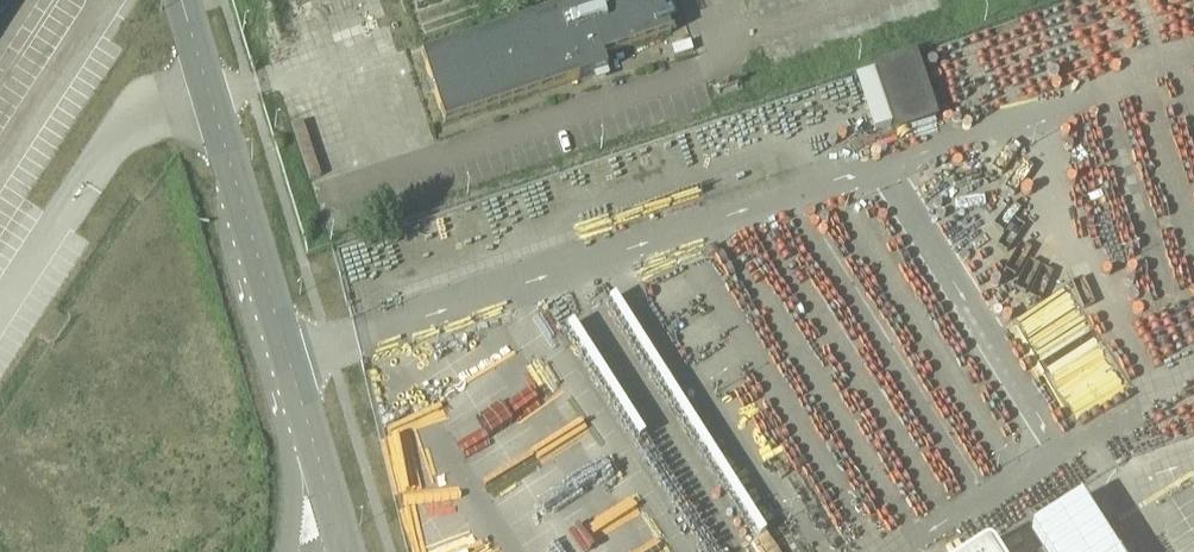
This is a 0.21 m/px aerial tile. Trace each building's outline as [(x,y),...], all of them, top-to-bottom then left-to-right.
[(555,11),(420,56),(442,125),(606,70),(601,56),(669,34),(658,0),(551,0),(555,11)] [(913,53),(874,66),(895,132),(935,119),(913,53)] [(1031,530),(1045,551),(1113,551),(1079,499),(1031,530)]
